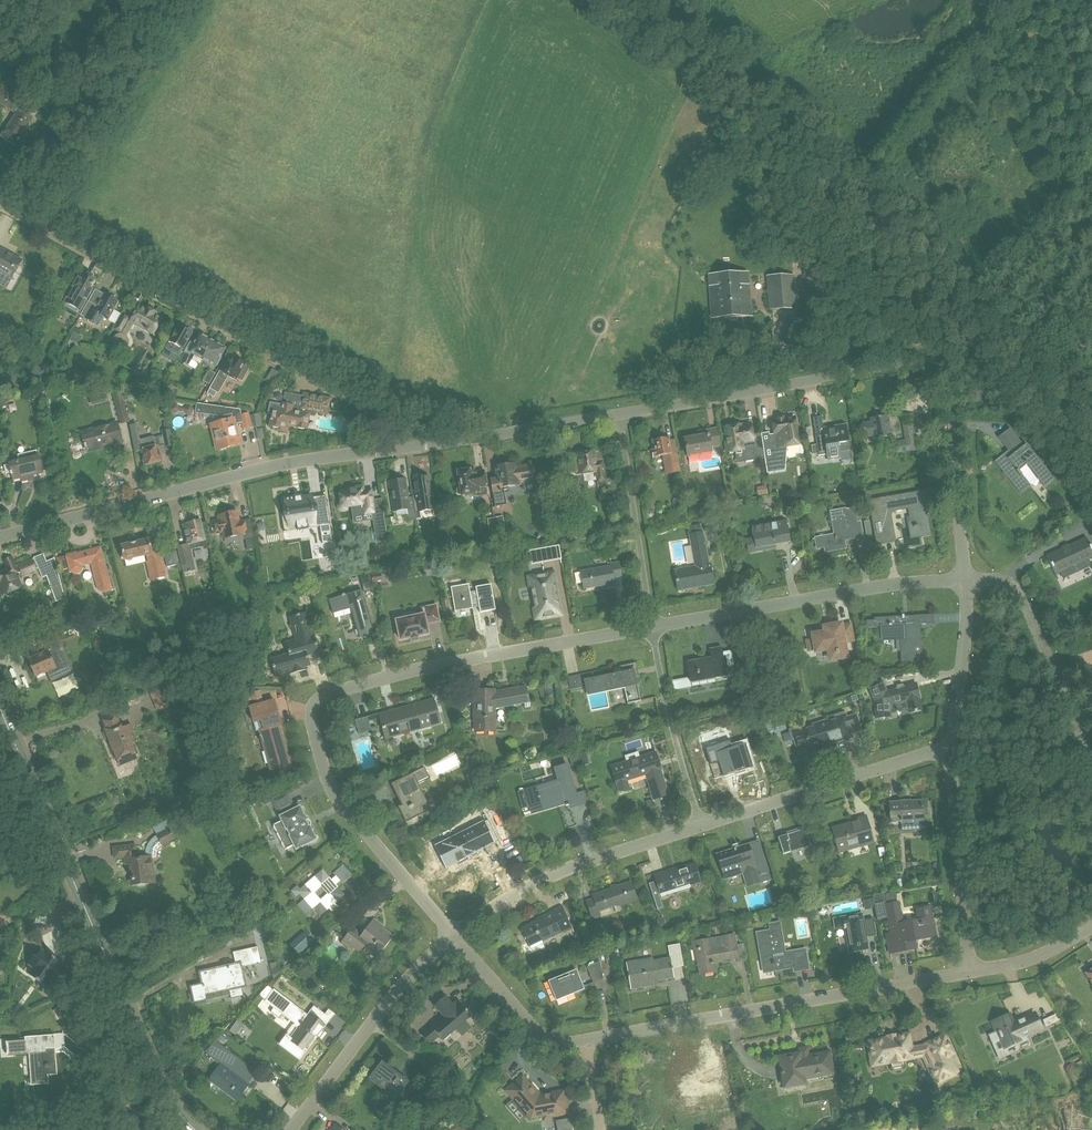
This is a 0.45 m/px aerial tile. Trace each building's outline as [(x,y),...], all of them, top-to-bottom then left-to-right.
[(17,113),(1,137),(14,145),(39,109),(26,100),(25,102),(0,85),(0,102),(17,113)] [(1,271),(0,273),(0,278),(9,283),(21,261),(12,256),(8,254),(0,249),(0,271),(1,271)] [(75,316),(76,317),(92,288),(89,287),(94,278),(94,277),(94,276),(89,273),(88,274),(84,271),(80,279),(78,277),(63,304),(65,302),(79,310),(75,316)] [(751,315),(748,272),(707,275),(711,319),(751,315)] [(766,275),(768,310),(797,309),(794,275),(766,275)] [(96,306),(88,301),(80,315),(97,325),(102,317),(107,319),(117,302),(115,300),(114,298),(111,296),(109,297),(103,294),(96,306)] [(139,307),(131,320),(130,322),(128,321),(130,318),(124,314),(116,327),(122,331),(126,324),(128,324),(123,333),(122,332),(120,332),(119,333),(117,333),(116,334),(115,335),(114,337),(113,338),(113,339),(113,341),(113,342),(113,344),(114,345),(115,346),(116,347),(117,348),(119,349),(120,349),(122,349),(123,349),(125,349),(126,348),(127,347),(128,346),(129,344),(129,343),(130,342),(130,340),(129,339),(129,337),(128,336),(127,335),(135,322),(146,328),(145,329),(147,331),(148,329),(154,333),(161,319),(154,315),(156,312),(146,307),(145,310),(139,307)] [(173,334),(165,348),(179,355),(191,332),(190,332),(190,329),(187,327),(184,328),(179,326),(174,335),(173,334)] [(199,363),(202,357),(211,341),(210,341),(211,339),(207,336),(206,338),(200,335),(196,343),(193,341),(189,349),(195,353),(191,358),(199,363)] [(213,342),(211,341),(202,357),(217,365),(222,357),(219,356),(223,348),(217,345),(219,343),(214,341),(213,342)] [(189,355),(185,353),(180,360),(185,363),(189,355)] [(210,388),(207,393),(208,393),(214,396),(217,392),(219,393),(225,382),(228,377),(235,381),(237,378),(242,381),(250,367),(245,364),(245,363),(233,356),(230,362),(229,361),(224,370),(222,373),(220,371),(210,388)] [(40,376),(47,364),(42,361),(38,367),(34,365),(31,371),(40,376)] [(215,373),(209,370),(203,381),(209,384),(215,373)] [(172,387),(163,385),(161,395),(170,397),(172,387)] [(120,424),(128,422),(121,393),(113,395),(120,424)] [(287,431),(288,424),(306,427),(309,414),(306,414),(307,409),(313,410),(327,413),(329,399),(304,394),(302,408),(270,402),(268,413),(273,414),(271,424),(273,424),(274,427),(277,428),(279,425),(280,426),(280,429),(287,431)] [(170,411),(172,413),(176,414),(179,411),(184,412),(186,414),(190,415),(193,412),(193,408),(191,405),(187,405),(184,407),(179,407),(177,404),(173,404),(170,406),(170,411)] [(221,421),(211,424),(217,448),(219,448),(221,449),(225,447),(226,446),(239,443),(235,424),(242,423),(243,430),(256,426),(254,415),(249,416),(248,413),(241,415),(239,408),(212,405),(211,415),(220,416),(221,421)] [(918,432),(914,412),(901,414),(906,440),(891,442),(893,453),(916,449),(913,433),(918,432)] [(254,414),(254,415),(256,426),(256,427),(263,426),(260,413),(254,414)] [(862,423),(864,436),(873,435),(874,438),(891,435),(888,415),(870,418),(871,421),(862,423)] [(814,454),(818,453),(819,455),(827,454),(827,459),(841,457),(840,452),(850,451),(846,424),(823,428),(821,416),(813,417),(816,436),(817,444),(813,445),(814,454)] [(769,433),(761,434),(763,448),(765,458),(767,472),(776,471),(775,463),(785,462),(787,445),(800,443),(797,427),(798,426),(797,420),(796,421),(795,417),(786,419),(786,417),(777,419),(777,420),(774,421),(776,433),(777,437),(770,439),(769,434),(769,433)] [(89,450),(100,447),(100,445),(121,440),(116,423),(80,433),(85,450),(89,449),(89,450)] [(753,442),(751,424),(742,425),(742,424),(725,427),(728,441),(726,441),(727,452),(743,450),(745,461),(765,458),(763,448),(754,449),(753,442)] [(140,451),(142,450),(146,465),(160,461),(156,448),(154,437),(150,438),(150,437),(140,439),(136,425),(129,426),(135,452),(140,451)] [(704,435),(698,436),(685,439),(688,454),(711,451),(710,445),(720,444),(718,429),(704,431),(704,435)] [(171,430),(162,431),(165,447),(174,445),(171,430)] [(653,457),(667,454),(671,473),(681,471),(675,439),(669,440),(668,436),(652,440),(654,450),(652,450),(653,457)] [(1055,480),(1045,467),(1026,444),(1023,445),(1023,446),(1017,450),(1013,444),(1007,449),(1008,450),(994,461),(1020,494),(1030,486),(1018,470),(1026,464),(1045,488),(1055,480)] [(579,462),(570,463),(574,491),(575,491),(575,493),(585,492),(584,489),(586,489),(585,482),(584,478),(595,476),(596,480),(597,480),(598,482),(605,481),(605,478),(601,453),(594,454),(594,451),(584,453),(584,451),(582,449),(578,450),(577,451),(577,455),(578,456),(579,462)] [(8,462),(12,476),(13,480),(20,478),(21,481),(33,479),(32,475),(43,473),(39,455),(36,455),(35,450),(18,454),(19,459),(8,462)] [(498,479),(491,480),(495,506),(507,505),(504,489),(508,489),(508,487),(516,486),(515,482),(517,481),(521,480),(535,478),(532,464),(513,467),(512,463),(506,464),(502,465),(496,466),(498,479)] [(927,469),(918,471),(919,477),(928,475),(927,469)] [(481,495),(481,497),(488,496),(487,493),(485,486),(486,486),(484,471),(474,473),(473,470),(458,472),(460,487),(456,489),(455,491),(457,494),(461,494),(476,492),(476,496),(481,495)] [(416,495),(413,496),(413,498),(416,518),(422,518),(421,509),(432,507),(434,507),(431,485),(429,486),(428,476),(426,476),(425,475),(420,476),(420,478),(413,479),(416,495)] [(408,520),(416,518),(413,498),(407,499),(404,479),(390,482),(394,510),(406,508),(408,520)] [(342,501),(338,505),(340,509),(344,509),(347,505),(351,505),(353,516),(353,517),(374,513),(378,543),(388,541),(386,527),(385,525),(381,498),(373,499),(371,489),(364,490),(363,486),(354,487),(354,489),(340,491),(342,501)] [(757,487),(758,495),(767,494),(765,486),(757,487)] [(894,540),(889,512),(889,510),(910,506),(912,516),(914,515),(915,525),(911,526),(912,536),(929,533),(925,512),(928,511),(926,499),(929,498),(927,490),(869,501),(877,543),(894,540)] [(287,512),(281,513),(284,532),(319,526),(322,543),(332,541),(326,500),(312,502),(311,497),(311,495),(285,499),(287,512)] [(1086,505),(1078,496),(1071,502),(1078,511),(1086,505)] [(834,534),(823,536),(815,538),(817,547),(824,546),(825,550),(844,547),(844,548),(845,548),(843,539),(862,535),(859,522),(854,523),(851,508),(846,509),(846,508),(830,511),(834,534)] [(222,532),(223,539),(244,534),(245,539),(253,537),(250,519),(239,521),(237,512),(218,516),(219,520),(212,522),(215,533),(222,532)] [(495,517),(496,528),(497,535),(506,534),(503,515),(495,517)] [(187,544),(176,547),(183,573),(195,570),(191,555),(189,556),(187,548),(189,548),(191,547),(191,549),(203,546),(202,541),(209,539),(206,522),(200,523),(199,520),(187,523),(188,524),(183,525),(187,544)] [(790,542),(786,520),(751,527),(755,548),(763,546),(765,550),(775,548),(775,544),(790,542)] [(694,566),(674,570),(678,590),(713,583),(710,564),(709,564),(703,532),(701,532),(700,524),(688,526),(690,535),(689,535),(694,566)] [(587,530),(578,531),(579,541),(593,539),(591,525),(586,526),(587,530)] [(574,526),(567,527),(568,538),(575,537),(574,526)] [(1047,556),(1056,574),(1061,572),(1064,578),(1074,573),(1071,567),(1079,564),(1081,570),(1091,565),(1088,559),(1091,558),(1091,548),(1087,537),(1047,556)] [(121,546),(123,556),(124,560),(146,555),(147,561),(146,562),(150,580),(165,576),(159,551),(152,553),(149,539),(121,546)] [(620,548),(619,540),(611,541),(612,549),(620,548)] [(81,567),(81,565),(91,562),(97,587),(98,589),(100,591),(102,591),(105,591),(111,590),(100,547),(76,554),(76,552),(66,554),(69,568),(71,570),(72,572),(74,572),(77,573),(79,571),(80,570),(81,567)] [(549,562),(546,547),(537,549),(540,563),(549,562)] [(177,551),(164,554),(167,567),(179,564),(177,551)] [(13,591),(23,587),(21,582),(21,580),(20,577),(18,576),(17,574),(19,573),(19,571),(26,573),(31,571),(31,569),(33,570),(38,568),(42,577),(46,575),(56,601),(65,598),(59,575),(59,574),(54,558),(46,562),(43,554),(34,558),(15,567),(11,558),(4,560),(8,569),(0,572),(0,582),(6,597),(7,598),(8,598),(10,599),(11,599),(12,598),(14,597),(14,596),(15,595),(14,593),(13,591)] [(621,576),(619,561),(610,563),(610,565),(580,571),(583,588),(613,583),(612,577),(621,576)] [(537,617),(560,613),(553,573),(529,577),(537,617)] [(369,583),(362,585),(364,592),(371,590),(369,583)] [(468,584),(451,587),(455,611),(473,608),(472,605),(478,604),(479,607),(480,612),(495,610),(491,584),(476,587),(476,591),(476,592),(470,593),(470,592),(468,584)] [(374,634),(362,590),(329,600),(333,614),(351,608),(360,638),(374,634)] [(192,613),(188,597),(181,598),(186,620),(193,618),(192,613)] [(410,638),(411,640),(419,638),(418,636),(419,636),(418,636),(428,634),(426,623),(439,620),(436,605),(427,607),(428,613),(414,616),(413,614),(406,615),(406,618),(396,620),(397,625),(396,625),(398,635),(399,635),(400,640),(410,638)] [(299,639),(296,639),(286,642),(289,654),(271,660),(276,676),(290,672),(291,674),(306,670),(305,667),(311,666),(308,656),(320,652),(316,639),(314,640),(306,612),(289,617),(292,626),(295,625),(299,639)] [(920,624),(934,623),(934,614),(874,617),(874,620),(866,620),(866,628),(881,627),(882,638),(900,637),(901,651),(899,651),(900,661),(922,660),(920,624)] [(841,624),(829,626),(824,627),(825,632),(813,635),(814,639),(806,641),(808,651),(815,649),(816,651),(828,648),(829,654),(830,660),(846,657),(844,641),(852,640),(850,625),(841,626),(841,624)] [(42,653),(28,659),(31,667),(30,667),(31,670),(32,670),(35,676),(46,671),(55,668),(55,670),(67,665),(54,633),(48,636),(36,641),(42,653)] [(727,676),(723,653),(722,647),(721,647),(710,649),(709,649),(711,658),(688,662),(691,683),(727,676)] [(587,696),(625,688),(628,704),(641,701),(635,676),(639,675),(636,663),(620,666),(621,672),(600,677),(599,670),(586,673),(587,679),(584,680),(587,696)] [(583,687),(580,675),(568,677),(570,690),(583,687)] [(916,683),(885,691),(881,681),(868,687),(874,701),(875,718),(890,717),(889,704),(906,700),(909,712),(921,709),(918,697),(920,697),(916,683)] [(152,698),(164,693),(165,693),(162,686),(149,691),(152,698)] [(495,707),(524,701),(528,700),(525,686),(494,692),(494,691),(475,691),(476,731),(496,730),(495,707)] [(434,699),(378,714),(379,719),(385,739),(402,734),(400,725),(407,723),(410,732),(441,723),(434,699)] [(262,742),(264,751),(262,752),(266,763),(268,762),(271,774),(294,767),(290,755),(288,756),(276,713),(278,712),(274,700),(249,707),(256,730),(258,730),(260,736),(259,736),(261,742),(262,742)] [(121,727),(114,711),(102,716),(108,730),(103,733),(106,740),(108,739),(119,765),(136,758),(131,746),(133,745),(128,733),(133,731),(129,723),(121,727)] [(810,746),(826,741),(827,744),(852,736),(851,732),(860,729),(855,714),(846,717),(844,711),(826,717),(827,719),(802,728),(801,725),(788,730),(792,740),(794,739),(799,754),(811,750),(810,746)] [(372,731),(368,717),(356,721),(359,735),(372,731)] [(730,740),(705,748),(714,778),(723,776),(751,767),(750,765),(747,753),(744,746),(744,745),(733,748),(732,747),(730,740)] [(572,758),(570,758),(572,766),(579,764),(575,751),(571,753),(572,758)] [(645,775),(652,796),(653,799),(669,794),(655,752),(611,766),(619,792),(629,788),(627,781),(645,775)] [(535,787),(525,790),(532,813),(542,810),(542,811),(543,811),(543,810),(542,806),(564,800),(565,805),(566,806),(569,805),(569,804),(578,801),(567,764),(566,764),(566,765),(556,768),(555,767),(558,780),(536,787),(536,786),(535,786),(535,787)] [(430,779),(424,767),(391,784),(402,805),(398,807),(406,823),(418,816),(419,818),(424,815),(423,814),(431,810),(419,785),(430,779)] [(279,814),(280,813),(293,807),(294,806),(294,805),(287,793),(288,793),(287,792),(286,793),(273,799),(272,800),(273,801),(273,800),(279,813),(279,814)] [(912,820),(912,821),(912,829),(925,828),(924,822),(923,822),(921,800),(910,801),(910,800),(899,801),(898,802),(889,803),(890,821),(912,820)] [(286,849),(294,845),(296,847),(296,848),(299,847),(314,839),(314,840),(315,839),(315,838),(309,828),(310,828),(309,827),(308,828),(304,820),(305,819),(305,818),(300,808),(299,807),(298,808),(281,816),(280,817),(281,817),(282,820),(274,824),(273,825),(273,826),(277,832),(276,832),(281,842),(285,849),(285,850),(286,849)] [(831,827),(837,848),(859,842),(860,846),(873,842),(865,816),(855,818),(856,820),(831,827)] [(153,883),(151,871),(152,871),(150,857),(153,857),(156,856),(156,852),(157,850),(158,848),(160,846),(162,845),(162,846),(175,839),(165,819),(152,826),(157,835),(153,838),(149,841),(147,845),(145,849),(145,854),(145,857),(135,858),(134,846),(114,848),(115,857),(125,856),(126,865),(130,864),(132,885),(153,883)] [(484,821),(446,839),(457,862),(458,862),(470,856),(495,843),(484,821)] [(794,831),(793,829),(785,832),(786,834),(777,837),(783,854),(810,845),(804,828),(794,831)] [(745,887),(759,883),(770,879),(762,856),(753,859),(748,844),(733,849),(733,852),(717,857),(724,879),(741,873),(745,887)] [(352,875),(343,864),(332,873),(335,876),(331,880),(322,869),(299,889),(297,885),(291,890),(296,897),(299,894),(319,917),(329,908),(331,912),(338,907),(335,903),(344,895),(335,884),(339,881),(342,884),(352,875)] [(689,887),(688,885),(699,881),(693,865),(674,871),(672,869),(654,875),(656,880),(649,883),(655,902),(661,900),(660,897),(689,887)] [(941,875),(925,878),(926,885),(942,882),(941,875)] [(637,899),(631,882),(592,895),(593,899),(586,901),(592,918),(599,916),(598,911),(616,905),(616,906),(637,899)] [(884,893),(873,895),(877,919),(886,917),(884,902),(886,902),(885,901),(884,894),(884,893)] [(873,898),(866,899),(867,909),(875,908),(873,898)] [(927,906),(916,908),(918,919),(902,922),(898,901),(886,903),(894,952),(916,948),(915,940),(934,936),(932,917),(929,917),(927,906)] [(521,929),(528,943),(522,946),(525,953),(527,954),(529,955),(545,947),(542,941),(562,931),(571,926),(562,906),(536,919),(537,921),(521,929)] [(846,941),(849,953),(869,949),(867,937),(875,935),(872,918),(861,920),(860,915),(843,918),(842,917),(833,919),(835,928),(842,926),(843,929),(844,929),(846,941)] [(352,948),(359,952),(364,946),(378,956),(394,934),(373,919),(363,933),(353,926),(342,942),(351,949),(352,948)] [(804,949),(783,953),(778,923),(769,925),(771,933),(768,933),(767,931),(757,933),(763,971),(775,969),(774,967),(777,967),(778,969),(794,966),(795,970),(807,968),(804,949)] [(306,929),(289,945),(298,955),(315,939),(306,929)] [(712,961),(737,956),(732,934),(692,941),(694,950),(696,949),(700,974),(714,971),(712,961)] [(589,941),(579,946),(583,954),(593,948),(589,941)] [(200,972),(202,984),(191,987),(194,1002),(206,999),(205,995),(229,989),(231,999),(244,996),(241,987),(246,986),(241,966),(261,962),(258,947),(233,952),(235,964),(200,972)] [(34,955),(29,962),(30,963),(37,967),(31,975),(31,976),(44,985),(50,978),(57,983),(62,976),(61,975),(65,968),(59,964),(61,963),(61,962),(53,956),(51,958),(40,950),(35,957),(34,955)] [(284,955),(279,960),(285,966),(289,961),(284,955)] [(646,983),(674,977),(671,958),(639,964),(639,961),(626,963),(631,989),(646,986),(646,983)] [(600,961),(587,966),(594,983),(603,979),(600,961)] [(277,962),(270,963),(274,980),(280,974),(277,962)] [(584,989),(576,970),(548,981),(556,1001),(584,989)] [(268,986),(258,995),(265,1000),(273,990),(268,986)] [(265,1000),(265,1001),(272,1007),(269,1010),(270,1011),(271,1010),(278,1016),(277,1016),(278,1017),(279,1015),(281,1013),(293,1022),(299,1026),(283,1047),(297,1057),(315,1034),(317,1036),(319,1038),(319,1037),(317,1035),(322,1029),(324,1030),(325,1030),(323,1028),(321,1027),(332,1012),(334,1014),(335,1013),(328,1008),(325,1013),(313,1004),(306,1013),(285,997),(274,989),(273,990),(265,1000)] [(435,1022),(421,1034),(429,1044),(439,1036),(443,1040),(471,1017),(461,1005),(460,1006),(455,1000),(452,1004),(445,996),(434,1006),(445,1019),(438,1025),(435,1022)] [(996,1031),(988,1034),(992,1042),(999,1039),(1003,1047),(1009,1045),(1028,1036),(1027,1034),(1040,1028),(1033,1013),(1013,1022),(1009,1014),(992,1022),(996,1031)] [(408,1028),(402,1033),(408,1039),(414,1034),(408,1028)] [(888,1035),(888,1037),(880,1039),(878,1039),(875,1039),(873,1040),(871,1041),(868,1041),(872,1066),(890,1062),(891,1065),(892,1068),(895,1069),(897,1069),(900,1068),(902,1066),(902,1063),(901,1060),(912,1058),(912,1057),(922,1055),(936,1085),(961,1073),(944,1035),(926,1043),(927,1045),(911,1048),(908,1033),(895,1036),(895,1033),(888,1035)] [(25,1037),(25,1040),(7,1041),(8,1055),(38,1053),(39,1066),(34,1066),(35,1081),(48,1080),(47,1075),(57,1074),(56,1064),(54,1064),(53,1048),(55,1048),(54,1035),(25,1037)] [(216,1041),(205,1052),(219,1066),(208,1080),(210,1081),(224,1091),(236,1101),(248,1085),(247,1084),(256,1072),(222,1046),(216,1041)] [(833,1073),(829,1052),(800,1057),(799,1052),(778,1056),(782,1078),(803,1074),(804,1078),(833,1073)] [(405,1079),(380,1060),(367,1076),(393,1095),(405,1079)] [(1065,1069),(1067,1073),(1075,1070),(1072,1063),(1067,1065),(1065,1069)] [(554,1112),(555,1117),(569,1114),(566,1100),(565,1100),(563,1091),(552,1093),(552,1094),(538,1096),(529,1086),(530,1085),(522,1076),(505,1091),(513,1100),(514,1099),(530,1118),(546,1115),(546,1113),(554,1112)] [(450,1129),(470,1129),(457,1120),(450,1129)]
